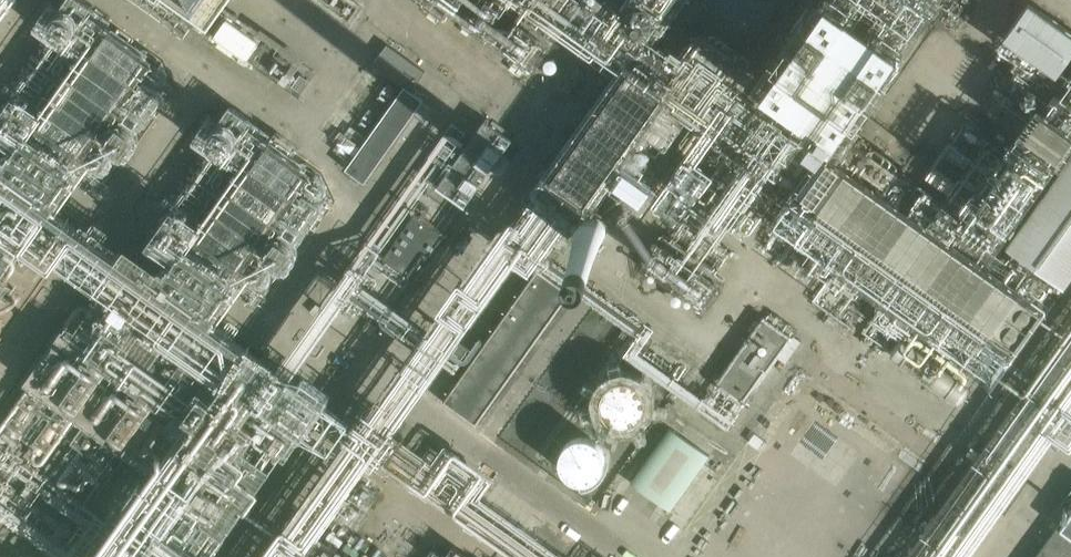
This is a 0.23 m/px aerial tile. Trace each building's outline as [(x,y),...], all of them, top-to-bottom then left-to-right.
[(10,12),(9,0),(0,0),(0,13),(10,12)] [(208,31),(230,0),(164,0),(208,31)] [(631,20),(643,0),(598,0),(631,20)] [(837,91),(902,3),(899,0),(795,0),(766,39),(837,91)] [(1006,34),(1060,72),(1070,56),(1070,26),(1034,0),(1030,0),(1006,34)] [(215,36),(249,59),(262,39),(229,16),(215,36)] [(30,127),(71,154),(128,67),(87,40),(30,127)] [(439,79),(388,43),(373,64),(404,87),(347,167),(368,182),(439,79)] [(621,61),(546,170),(588,199),(663,90),(621,61)] [(512,138),(485,120),(435,186),(467,207),(512,138)] [(1013,343),(1039,307),(822,151),(796,187),(1013,343)] [(1007,243),(1066,284),(1070,277),(1070,154),(1007,243)] [(182,265),(224,289),(281,191),(239,167),(182,265)] [(450,234),(415,211),(382,258),(415,281),(450,234)] [(572,292),(540,268),(445,402),(478,426),(572,292)] [(794,337),(763,318),(717,386),(746,405),(794,337)] [(647,404),(648,398),(647,392),(645,387),(641,382),(636,378),(630,376),(624,375),(618,376),(613,378),(608,382),(604,387),(602,392),(601,398),(602,404),(604,410),(608,415),(612,419),(618,421),(624,422),(630,421),(636,419),(641,415),(645,410),(647,404)] [(671,429),(631,485),(672,513),(711,457),(671,429)] [(606,461),(607,455),(606,448),(603,443),(599,438),(594,435),(588,433),(582,433),(576,435),(570,438),(566,443),(564,448),(563,454),(564,461),(566,466),(570,471),(576,474),(582,476),(588,476),(594,474),(599,471),(603,466),(606,461)] [(1035,556),(1070,556),(1070,507),(1035,556)] [(298,556),(369,556),(322,523),(298,556)]
